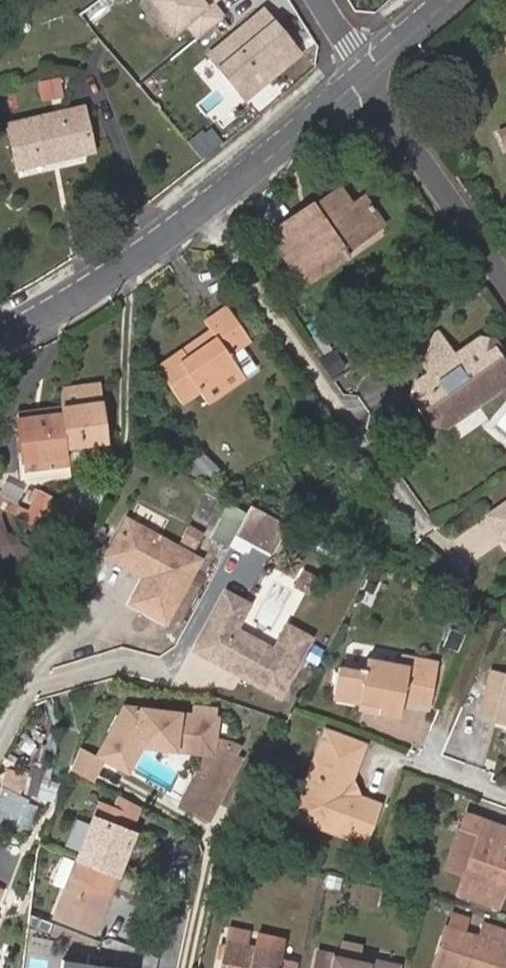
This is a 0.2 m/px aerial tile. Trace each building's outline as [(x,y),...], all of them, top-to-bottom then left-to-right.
[(193,44),(217,24),(204,8),(214,0),(140,0),(136,3),(166,39),(180,28),(193,44)] [(252,2),(200,48),(236,90),(289,45),(252,2)] [(5,124),(15,166),(90,147),(79,105),(5,124)] [(359,226),(376,214),(372,207),(375,204),(372,199),(368,202),(363,195),(351,202),(340,186),(312,205),(316,211),(303,220),(299,214),(297,211),(274,227),(290,250),(287,252),(295,263),(302,258),(312,272),(345,250),(346,252),(351,249),(346,241),(362,230),(359,226)] [(316,211),(312,205),(299,214),(303,220),(316,211)] [(379,219),(376,214),(359,226),(362,230),(379,219)] [(305,277),(312,272),(302,258),(295,263),(305,277)] [(198,387),(205,398),(243,371),(231,352),(253,338),(229,302),(206,317),(212,326),(217,332),(198,345),(200,348),(194,352),(192,349),(188,351),(184,345),(158,363),(181,399),(198,387)] [(212,326),(184,345),(188,351),(192,349),(194,352),(200,348),(198,345),(217,332),(212,326)] [(442,423),(454,414),(455,417),(497,390),(494,387),(505,379),(505,367),(491,343),(488,339),(483,342),(457,360),(453,353),(439,331),(412,350),(427,371),(431,368),(435,374),(417,386),(412,389),(415,393),(433,422),(436,426),(437,426),(442,423)] [(478,336),(453,353),(457,360),(483,342),(478,336)] [(491,343),(505,367),(505,355),(496,339),(491,343)] [(414,380),(417,386),(435,374),(431,368),(427,371),(414,380)] [(442,423),(446,428),(505,388),(505,379),(494,387),(497,390),(455,417),(454,414),(442,423)] [(63,386),(62,401),(62,405),(63,409),(65,443),(105,440),(101,383),(63,386)] [(429,425),(433,422),(415,393),(410,396),(429,425)] [(65,443),(63,409),(39,411),(38,406),(18,408),(22,463),(66,460),(65,443)] [(488,513),(505,538),(505,537),(505,501),(488,513)] [(162,614),(198,553),(127,512),(111,539),(149,561),(144,569),(129,595),(162,614)] [(0,552),(0,553),(0,563),(14,570),(19,562),(25,565),(34,548),(18,540),(20,536),(5,528),(0,514),(0,552)] [(279,538),(264,527),(260,534),(240,520),(236,527),(270,551),(279,538)] [(144,569),(149,561),(111,539),(106,547),(144,569)] [(280,697),(312,638),(289,625),(275,651),(237,630),(251,605),(227,592),(195,651),(280,697)] [(366,674),(359,673),(345,671),(338,677),(335,692),(341,702),(361,705),(361,703),(382,707),(381,716),(402,719),(405,704),(406,699),(420,701),(429,660),(404,656),(402,665),(369,660),(367,672),(366,674)] [(406,699),(405,704),(431,709),(441,662),(429,660),(420,701),(406,699)] [(495,671),(484,712),(497,716),(496,720),(505,723),(505,674),(495,671)] [(124,707),(97,757),(120,769),(137,737),(177,741),(177,736),(222,741),(224,719),(124,707)] [(327,731),(301,799),(314,804),(318,810),(315,818),(368,838),(382,805),(354,795),(349,787),(365,745),(327,731)] [(137,737),(120,769),(129,774),(142,748),(220,756),(222,741),(177,736),(177,741),(137,737)] [(208,766),(204,772),(216,778),(212,786),(227,794),(235,780),(208,766)] [(216,778),(204,772),(185,808),(212,822),(227,794),(212,786),(216,778)] [(355,783),(349,787),(354,795),(360,790),(355,783)] [(0,803),(0,818),(30,828),(41,797),(6,785),(0,803)] [(314,804),(301,799),(294,817),(366,845),(368,838),(315,818),(318,810),(314,804)] [(465,812),(459,827),(477,835),(454,892),(497,909),(505,885),(505,877),(503,876),(505,869),(505,828),(465,812)] [(132,834),(93,818),(54,917),(94,933),(132,834)] [(505,965),(505,933),(484,926),(480,938),(447,928),(435,967),(505,967),(505,965)] [(340,939),(339,952),(366,952),(366,939),(340,939)] [(225,941),(218,967),(296,967),(297,962),(282,958),(283,953),(225,941)] [(399,967),(371,962),(371,965),(320,953),(317,967),(399,967)] [(104,967),(105,963),(65,956),(64,961),(104,967)] [(38,957),(35,967),(52,967),(54,960),(38,957)]
